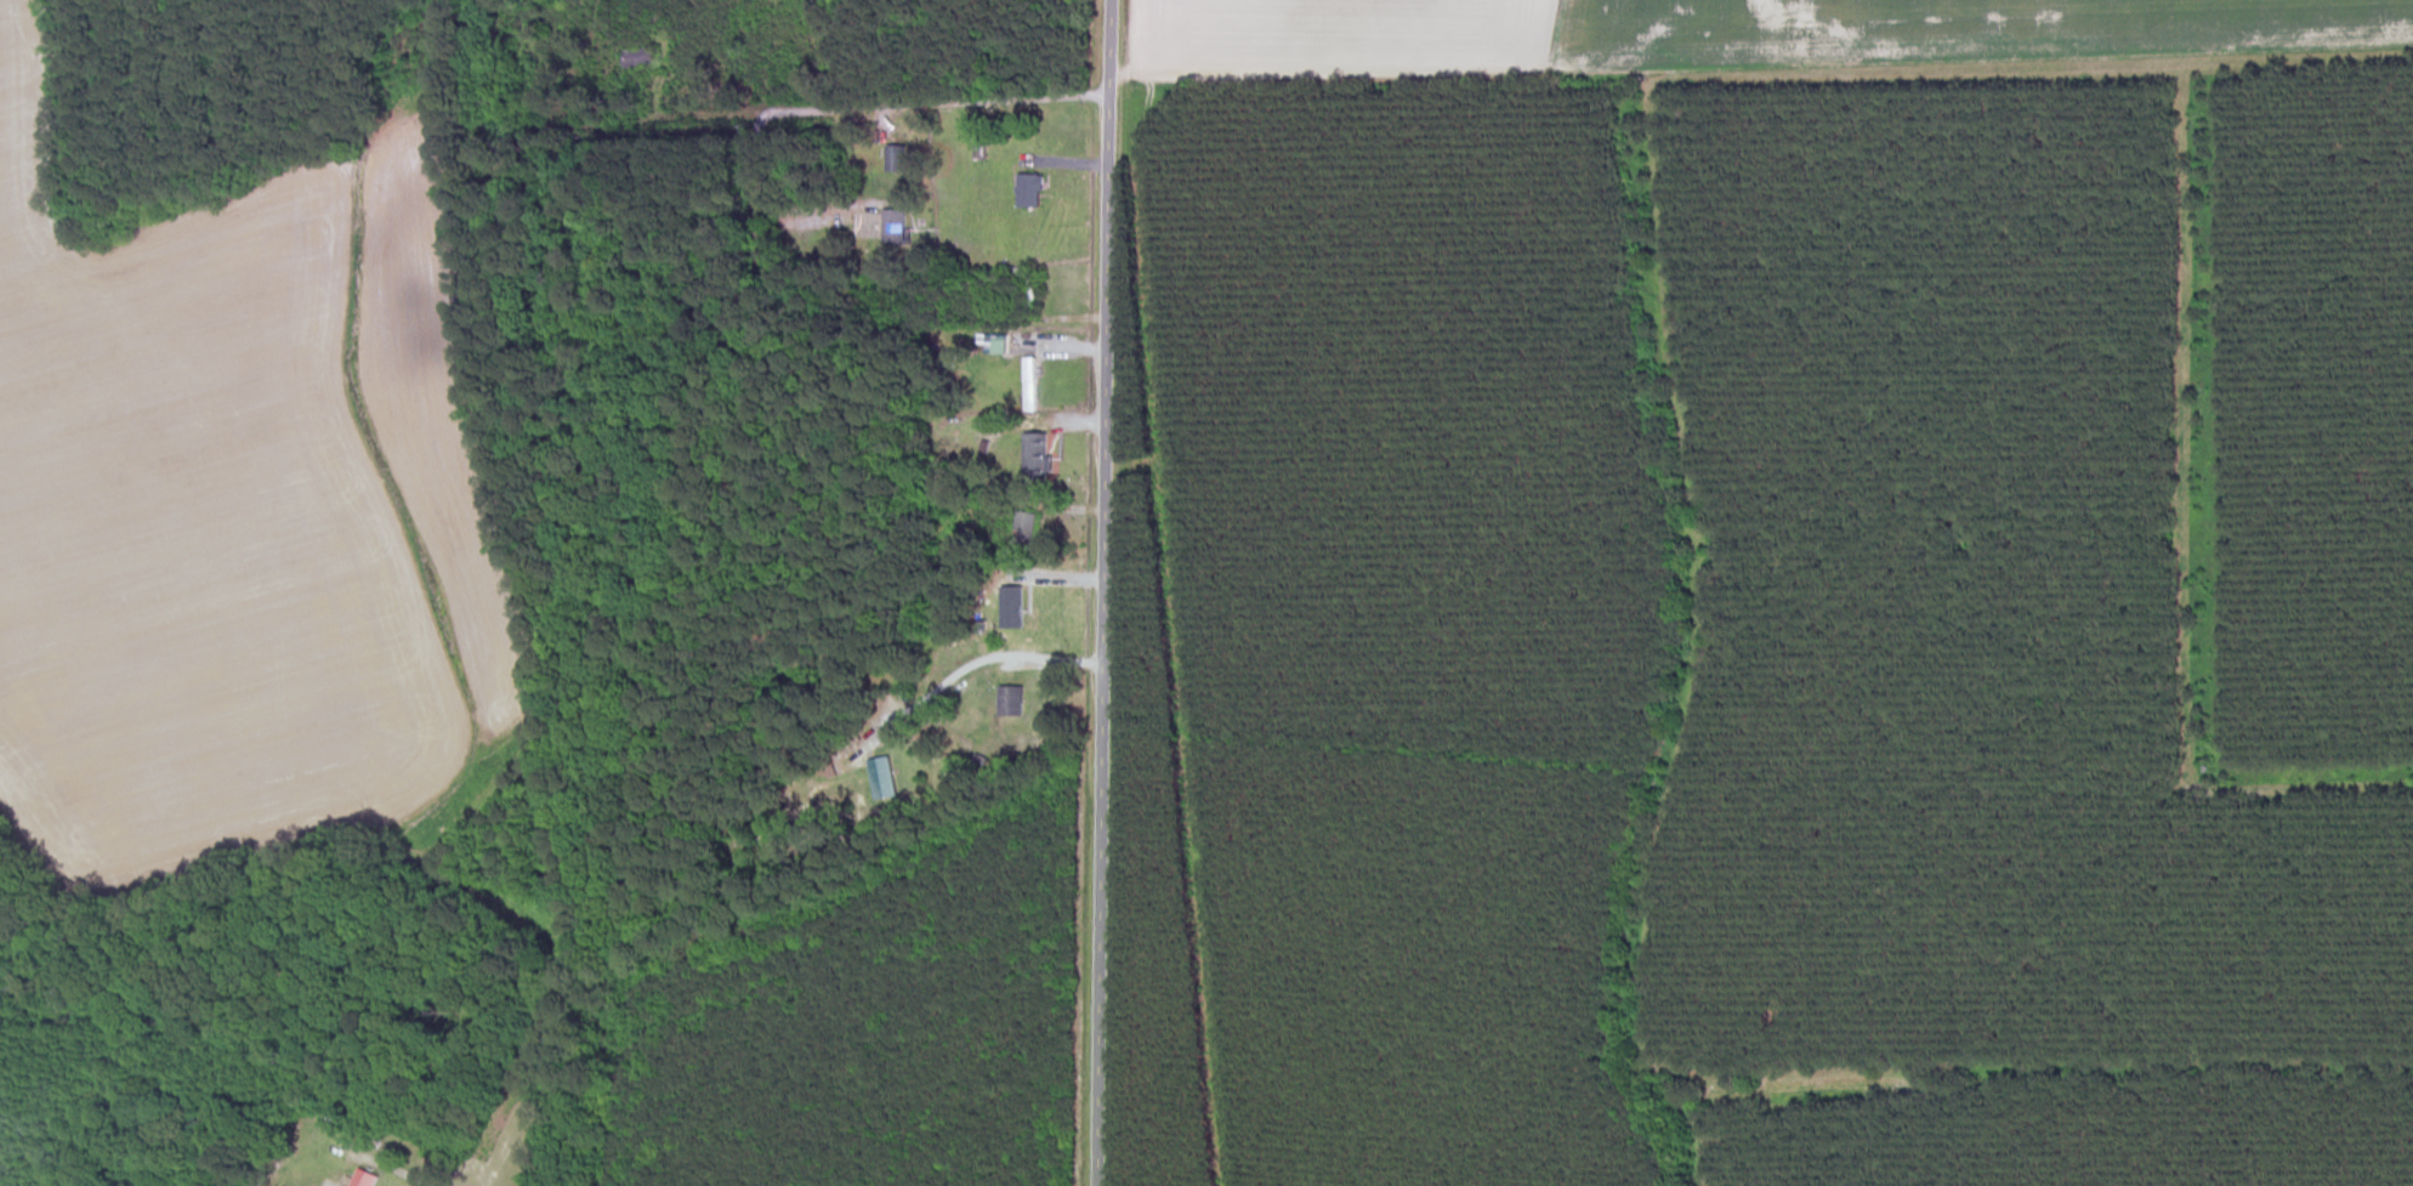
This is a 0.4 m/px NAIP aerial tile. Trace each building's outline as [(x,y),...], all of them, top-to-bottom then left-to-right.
[(654,49),(620,49),(620,69),(654,69),(654,49)] [(886,173),(905,173),(905,146),(886,146),(886,173)] [(1015,209),(1040,209),(1040,176),(1015,176),(1015,209)] [(905,211),(882,211),(882,245),(905,245),(905,211)] [(1035,277),(1026,277),(1026,313),(1035,313),(1035,277)] [(1035,359),(1023,359),(1023,411),(1035,411),(1035,359)] [(1049,483),(1049,434),(1023,434),(1023,483),(1049,483)] [(1037,515),(1014,512),(1008,557),(1031,560),(1037,515)] [(1022,718),(1022,688),(998,688),(998,719),(1022,718)] [(844,772),(838,757),(819,764),(825,780),(844,772)] [(874,803),(897,799),(889,758),(867,762),(874,803)] [(378,1181),(359,1168),(348,1185),(375,1185),(378,1181)]
